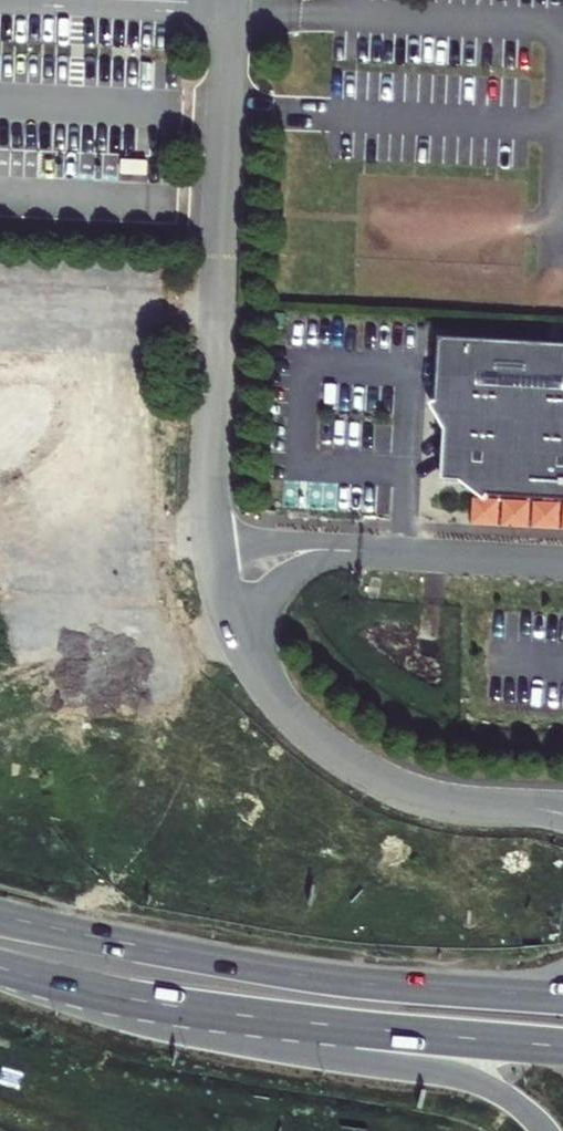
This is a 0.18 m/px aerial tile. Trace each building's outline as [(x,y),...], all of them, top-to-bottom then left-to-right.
[(148,161),(122,160),(121,177),(148,178),(148,161)] [(439,340),(436,407),(447,407),(444,483),(486,485),(485,497),(562,500),(562,346),(439,340)] [(97,425),(59,404),(50,420),(15,401),(0,428),(0,469),(13,476),(5,490),(37,508),(50,485),(83,503),(105,466),(82,453),(97,425)]
